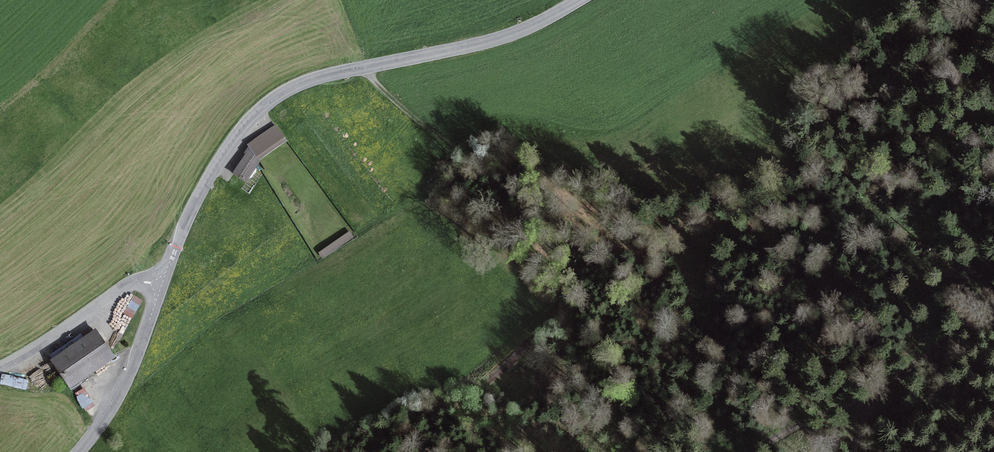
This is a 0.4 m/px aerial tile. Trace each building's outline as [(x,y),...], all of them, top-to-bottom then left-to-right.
[(250,148),(233,174),(245,182),(259,161),(255,156),(283,137),(275,126),(247,144),(250,148)] [(91,371),(110,357),(89,328),(62,347),(85,381),(94,375),(91,371)] [(85,381),(62,347),(49,356),(72,390),(85,381)]
